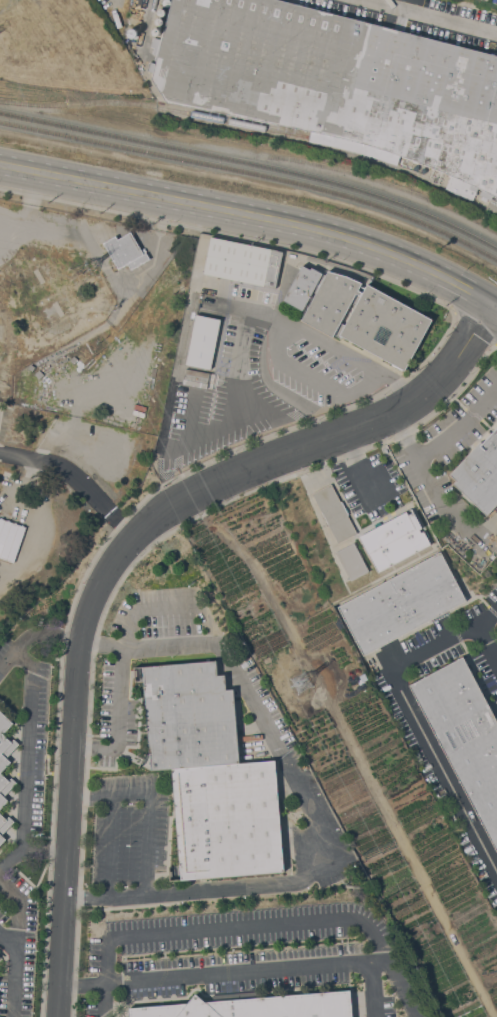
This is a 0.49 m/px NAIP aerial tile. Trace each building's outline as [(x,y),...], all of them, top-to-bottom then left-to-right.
[(162,39),(172,0),(283,0),(496,56),(496,197),(493,195),(490,200),(487,199),(486,202),(480,199),(482,196),(479,194),(482,189),(478,188),(472,201),(445,188),(451,175),(418,161),(417,163),(412,161),(413,160),(400,155),(397,165),(368,156),(348,150),(327,145),(309,141),(311,131),(166,102),(152,79),(153,72),(147,71),(149,62),(156,63),(158,55),(152,54),(154,47),(150,46),(153,37),(162,39)] [(158,11),(158,10),(160,9),(161,8),(163,8),(164,9),(165,11),(166,12),(165,14),(164,15),(163,16),(161,16),(159,16),(158,14),(158,13),(158,11)] [(155,21),(156,20),(157,18),(158,17),(160,17),(161,18),(162,19),(163,20),(163,22),(162,23),(161,25),(160,25),(158,25),(157,24),(156,23),(155,21)] [(131,28),(133,28),(135,28),(136,30),(137,31),(137,34),(136,36),(134,37),(132,38),(130,37),(129,36),(128,35),(128,33),(128,32),(128,30),(129,29),(131,28)] [(423,173),(422,173),(420,170),(419,170),(418,171),(416,171),(414,170),(414,168),(413,167),(414,165),(416,164),(417,164),(419,165),(420,166),(420,169),(421,169),(421,168),(423,167),(424,167),(425,167),(426,168),(427,170),(427,172),(426,173),(425,173),(423,173)] [(131,270),(128,264),(118,269),(103,243),(116,235),(118,239),(130,231),(141,249),(144,247),(147,251),(146,252),(150,259),(131,270)] [(203,274),(211,237),(284,252),(284,256),(282,255),(275,288),(203,274)] [(302,310),(283,300),(302,265),(310,269),(311,267),(322,273),(302,310)] [(365,287),(367,284),(432,319),(405,370),(403,369),(402,370),(392,365),(392,364),(343,337),(341,340),(302,319),(328,270),(344,275),(365,287)] [(211,369),(186,364),(196,314),(221,319),(211,369)] [(183,379),(190,380),(191,376),(207,379),(208,372),(185,369),(183,379)] [(449,474),(496,423),(496,504),(487,515),(453,484),(456,480),(449,474)] [(340,501),(343,500),(350,513),(347,515),(357,533),(338,543),(312,493),(331,483),(340,501)] [(377,571),(358,536),(411,508),(421,527),(419,528),(421,532),(423,530),(430,543),(377,571)] [(8,560),(0,557),(0,517),(21,525),(8,560)] [(369,571),(350,581),(335,552),(354,542),(369,571)] [(440,551),(466,600),(363,655),(337,606),(440,551)] [(463,656),(496,720),(496,853),(408,685),(463,656)] [(239,764),(172,769),(172,768),(151,770),(142,666),(206,661),(206,658),(210,658),(210,661),(216,660),(217,675),(225,674),(226,689),(233,689),(239,764)] [(9,800),(0,809),(0,710),(13,723),(3,734),(11,741),(13,739),(19,744),(6,757),(11,762),(1,772),(9,780),(11,777),(16,782),(4,796),(9,800)] [(275,761),(284,871),(181,880),(172,769),(239,764),(275,761)] [(6,839),(0,846),(0,813),(6,819),(9,816),(14,821),(1,835),(6,839)] [(350,990),(352,1016),(130,1016),(129,1007),(187,1003),(195,993),(205,1002),(350,990)]
